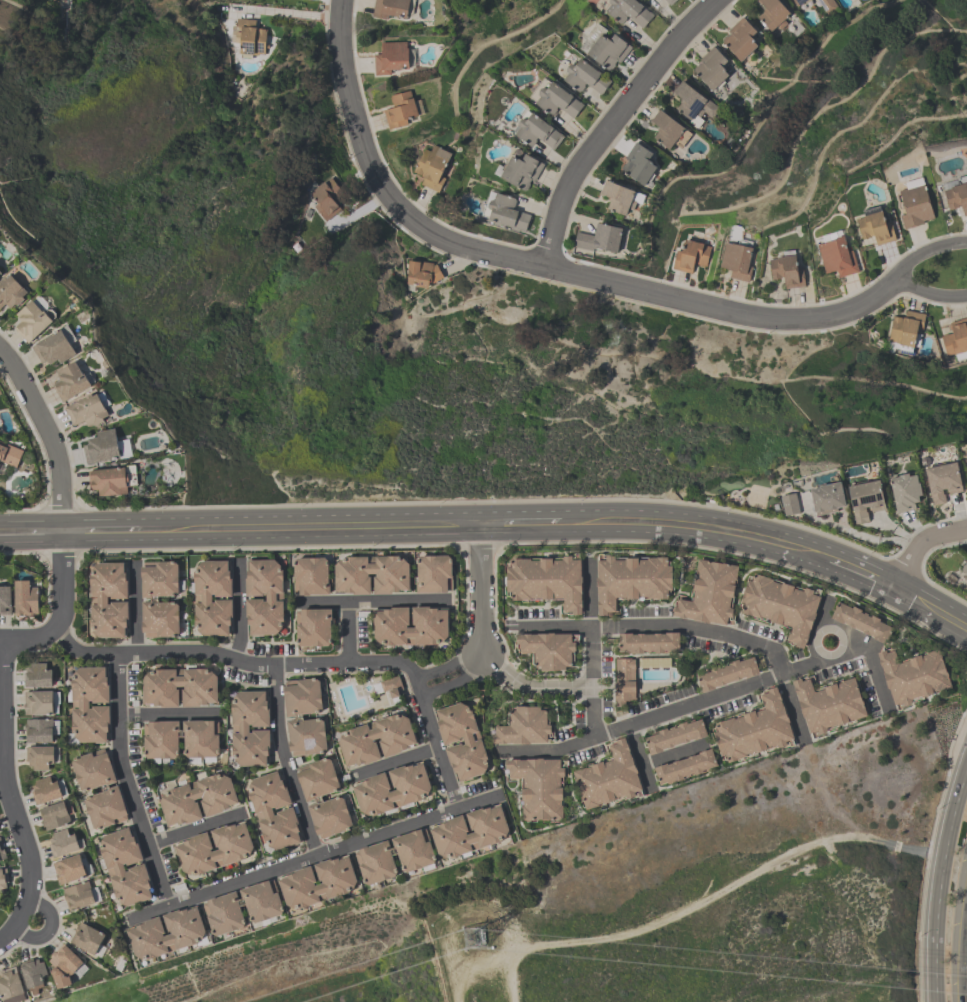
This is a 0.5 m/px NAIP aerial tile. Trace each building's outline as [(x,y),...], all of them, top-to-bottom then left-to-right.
[(371,16),(374,0),(409,0),(406,18),(387,14),(387,19),(371,16)] [(608,1),(608,0),(636,0),(638,2),(639,1),(643,5),(642,6),(648,12),(649,11),(653,15),(641,28),(630,19),(631,18),(627,14),(625,16),(625,18),(622,22),(619,22),(604,9),(610,3),(608,1)] [(764,8),(757,0),(779,0),(790,13),(783,20),(786,24),(779,30),(775,26),(771,31),(757,16),(762,11),(762,10),(764,8)] [(794,11),(817,0),(789,0),(794,11)] [(826,16),(816,0),(831,0),(837,9),(826,16)] [(751,36),(754,39),(753,41),(756,44),(751,50),(753,52),(746,59),(744,57),(740,61),(736,58),(737,57),(728,48),(721,42),(722,41),(722,39),(725,36),(727,36),(730,33),(727,30),(742,16),(756,30),(751,36)] [(255,20),(255,26),(256,27),(256,28),(266,29),(264,56),(257,55),(257,56),(250,56),(249,60),(238,59),(240,36),(234,35),(236,19),(255,20)] [(606,29),(603,33),(609,38),(614,32),(631,47),(618,62),(616,60),(614,63),(614,65),(611,69),(608,69),(608,70),(586,52),(589,47),(588,46),(591,42),(584,36),(597,21),(606,29)] [(373,54),(381,54),(380,42),(406,41),(406,47),(408,47),(409,68),(390,69),(390,75),(374,75),(373,54)] [(728,74),(722,80),(724,82),(718,88),(716,86),(711,91),(707,87),(708,86),(700,77),(699,78),(692,71),(693,70),(693,68),(696,65),(698,65),(701,62),(699,60),(713,46),(716,50),(717,49),(727,60),(722,65),(725,69),(724,70),(728,74)] [(578,91),(562,78),(567,72),(565,70),(565,67),(568,64),(571,62),(574,64),(579,57),(596,70),(597,69),(600,72),(600,73),(610,82),(600,95),(589,86),(589,85),(586,82),(583,85),(583,88),(581,91),(579,90),(578,91)] [(674,109),(680,102),(679,101),(681,98),(676,94),(675,95),(671,92),(682,79),(719,109),(711,119),(703,112),(699,117),(703,121),(696,128),(688,122),(689,121),(674,109)] [(572,118),(561,109),(562,108),(559,106),(551,115),(535,102),(540,95),(538,94),(539,90),(541,87),(544,86),(546,88),(553,80),(570,93),(570,92),(574,95),(572,97),(579,102),(580,101),(584,105),(572,118)] [(389,95),(409,90),(412,97),(413,97),(418,115),(405,119),(407,124),(388,129),(383,110),(388,109),(387,108),(392,107),(389,95)] [(653,136),(657,131),(656,130),(659,126),(653,122),(653,123),(649,121),(659,108),(684,128),(669,148),(653,136)] [(514,134),(515,133),(513,131),(513,130),(516,125),(518,125),(518,122),(520,118),(524,117),(526,119),(533,111),(549,124),(550,124),(554,127),(553,128),(559,133),(560,133),(564,136),(553,150),(541,140),(541,139),(537,136),(536,139),(536,141),(533,145),(531,145),(530,146),(514,134)] [(642,186),(638,183),(639,182),(629,175),(628,176),(620,170),(621,169),(620,167),(622,164),(624,164),(627,160),(624,158),(635,141),(639,145),(640,144),(652,152),(648,159),(651,161),(650,162),(656,166),(651,173),(653,174),(648,182),(646,180),(642,186)] [(420,184),(424,176),(414,171),(425,148),(430,151),(433,145),(451,153),(440,176),(444,178),(438,192),(420,184)] [(500,175),(503,170),(501,169),(506,161),(507,162),(512,155),(515,157),(516,156),(522,159),(525,152),(539,159),(538,161),(544,164),(534,181),(530,179),(529,182),(529,184),(527,189),(525,189),(524,190),(514,185),(515,184),(500,175)] [(966,175),(966,181),(966,215),(963,216),(962,210),(963,210),(961,205),(948,209),(943,190),(951,187),(951,186),(959,184),(957,178),(966,175)] [(343,193),(333,200),(341,210),(324,223),(312,207),(317,203),(309,192),(324,182),(331,178),(343,193)] [(606,209),(609,201),(607,200),(609,196),(604,194),(603,195),(598,193),(600,188),(601,189),(605,178),(635,190),(631,199),(635,201),(632,210),(627,209),(625,216),(606,209)] [(899,190),(923,183),(934,217),(922,220),(923,223),(904,229),(900,215),(906,213),(899,190)] [(526,231),(508,225),(508,224),(489,218),(492,209),(489,208),(488,204),(489,201),(492,199),(494,199),(497,192),(515,198),(516,200),(514,206),(513,207),(512,208),(518,210),(518,211),(530,214),(526,231)] [(874,235),(862,238),(856,219),(864,217),(863,215),(881,210),(885,222),(890,221),(895,239),(877,245),(874,235)] [(621,227),(616,252),(595,247),(595,249),(592,248),(592,250),(573,246),(577,231),(594,235),(596,222),(621,227)] [(825,273),(816,244),(836,238),(836,236),(843,234),(848,251),(852,250),(858,272),(838,277),(836,269),(833,270),(833,271),(825,273)] [(671,267),(676,249),(681,251),(685,238),(703,243),(703,244),(710,246),(705,266),(693,263),(690,273),(671,267)] [(749,281),(730,277),(731,269),(719,266),(724,241),(731,242),(731,241),(738,243),(738,239),(747,241),(746,245),(752,246),(748,266),(752,266),(749,281)] [(804,286),(785,288),(783,276),(780,276),(780,278),(771,279),(769,258),(777,258),(777,256),(783,255),(783,250),(794,249),(795,254),(796,254),(797,267),(802,266),(804,286)] [(405,284),(408,260),(432,263),(432,266),(435,264),(442,277),(428,285),(427,288),(411,286),(411,285),(405,284)] [(5,303),(0,308),(0,280),(5,275),(7,277),(11,273),(28,291),(23,296),(24,297),(17,304),(15,303),(10,308),(5,303)] [(28,343),(15,328),(17,326),(17,325),(22,320),(19,317),(19,316),(17,313),(32,299),(43,310),(44,309),(46,311),(49,308),(52,309),(56,313),(55,316),(53,319),(28,343)] [(893,316),(903,318),(903,316),(904,317),(905,310),(924,314),(921,330),(917,329),(916,334),(920,335),(918,347),(913,346),(913,348),(894,344),(894,343),(888,341),(893,316)] [(949,322),(966,317),(966,360),(956,363),(953,354),(946,356),(940,337),(942,336),(942,335),(947,334),(947,335),(952,333),(949,322)] [(77,353),(61,363),(58,358),(50,364),(47,359),(41,363),(31,346),(36,343),(36,342),(61,327),(77,353)] [(57,370),(75,359),(83,373),(84,372),(92,384),(62,402),(52,385),(55,383),(54,382),(60,379),(58,375),(59,374),(57,370)] [(63,407),(91,393),(92,395),(97,392),(108,415),(103,418),(104,420),(94,425),(93,423),(86,426),(84,420),(73,426),(63,407)] [(89,444),(87,438),(97,436),(96,432),(114,428),(117,441),(128,439),(131,452),(120,455),(120,457),(86,464),(82,445),(89,444)] [(16,467),(0,460),(0,444),(6,447),(7,444),(23,450),(16,467)] [(932,506),(925,467),(957,461),(962,485),(961,485),(962,491),(948,494),(947,488),(942,489),(943,494),(944,494),(945,501),(944,502),(944,503),(932,506)] [(88,471),(91,470),(125,467),(125,474),(128,473),(128,481),(126,481),(127,493),(99,495),(98,489),(93,489),(93,488),(91,488),(91,486),(89,486),(88,471)] [(889,478),(898,476),(898,474),(908,472),(909,476),(917,474),(918,482),(919,482),(922,495),(918,495),(919,499),(918,499),(918,501),(914,502),(915,509),(899,512),(898,510),(896,510),(895,504),(894,504),(889,478)] [(865,506),(865,507),(865,508),(865,512),(867,511),(868,521),(855,523),(848,485),(880,479),(884,502),(883,502),(885,509),(871,512),(869,505),(865,506)] [(816,515),(815,511),(814,511),(810,488),(818,486),(818,485),(840,480),(845,505),(836,507),(837,511),(816,515)] [(799,512),(785,515),(781,495),(795,492),(799,512)] [(409,564),(409,589),(399,589),(399,591),(391,591),(391,593),(374,593),(373,576),(376,576),(376,573),(368,573),(368,576),(370,576),(370,593),(353,594),(353,592),(345,592),(345,590),(335,590),(334,564),(340,558),(347,558),(347,556),(368,556),(376,556),(376,555),(400,555),(409,564)] [(448,555),(451,557),(452,590),(447,590),(447,592),(416,592),(416,583),(414,583),(414,577),(417,577),(417,559),(420,559),(420,555),(448,555)] [(564,597),(553,597),(553,598),(540,599),(540,597),(531,598),(531,599),(526,599),(526,602),(520,602),(520,600),(512,600),(512,597),(511,597),(511,592),(507,592),(507,567),(508,567),(508,562),(511,562),(511,558),(530,558),(530,560),(540,560),(540,558),(552,558),(552,559),(563,559),(563,555),(572,555),(572,559),(580,559),(580,577),(581,576),(582,593),(581,593),(581,600),(582,600),(582,607),(581,607),(581,614),(572,614),(572,611),(562,611),(560,611),(560,606),(562,606),(562,603),(564,603),(564,597)] [(669,598),(647,598),(647,597),(638,597),(638,598),(626,598),(626,597),(615,597),(615,611),(607,611),(607,614),(598,614),(598,608),(597,608),(597,600),(598,600),(598,594),(597,560),(605,560),(605,556),(615,556),(615,559),(625,559),(625,557),(638,557),(638,559),(646,559),(646,557),(668,557),(668,561),(669,561),(669,565),(672,565),(672,590),(669,590),(669,598)] [(297,557),(325,557),(328,560),(328,583),(330,583),(330,593),(294,594),(294,561),(297,557)] [(738,566),(736,578),(738,579),(736,587),(735,586),(733,596),(735,596),(733,603),(732,603),(731,608),(733,608),(731,617),(728,616),(726,624),(672,615),(674,606),(676,607),(678,598),(692,601),(694,590),(692,590),(695,577),(696,577),(696,573),(698,558),(738,566)] [(250,634),(250,624),(248,624),(248,616),(246,616),(246,598),(263,598),(263,600),(266,600),(266,592),(263,592),(263,595),(246,595),(246,577),(247,577),(247,570),(249,570),(249,559),(274,559),(283,567),(284,626),(276,634),(250,634)] [(202,560),(230,560),(230,578),(232,578),(232,596),(214,596),(214,594),(211,594),(211,602),(214,602),(214,599),(232,599),(232,617),(231,617),(231,625),(229,625),(229,635),(202,635),(197,629),(197,626),(194,626),(194,571),(196,571),(196,566),(202,560)] [(178,564),(178,592),(174,596),(152,596),(152,597),(141,598),(141,566),(155,566),(155,561),(174,561),(178,564)] [(124,562),(124,572),(125,572),(126,580),(127,580),(128,598),(110,598),(110,596),(107,596),(108,604),(110,604),(110,601),(128,601),(128,619),(126,619),(127,626),(125,626),(125,637),(120,637),(120,639),(116,639),(116,637),(100,638),(100,637),(98,637),(93,632),(93,628),(91,628),(90,573),(92,573),(92,569),(97,563),(124,562)] [(791,626),(782,623),(781,624),(769,620),(770,619),(762,617),(761,618),(741,612),(744,603),(740,602),(747,579),(749,579),(751,574),(755,575),(755,573),(773,579),(773,581),(781,583),(782,582),(794,585),(793,588),(803,590),(804,587),(813,590),(816,591),(815,593),(821,595),(815,612),(816,613),(813,622),(812,622),(810,629),(809,629),(808,635),(806,642),(804,649),(794,646),(795,643),(787,640),(791,626)] [(38,613),(34,613),(34,615),(22,615),(22,612),(15,613),(15,580),(29,579),(30,587),(38,587),(38,613)] [(11,614),(0,614),(0,586),(11,586),(11,614)] [(144,637),(144,632),(142,632),(142,601),(152,601),(152,602),(175,602),(178,606),(179,634),(175,636),(144,637)] [(885,643),(831,617),(837,604),(838,604),(839,602),(852,608),(853,606),(861,610),(860,612),(864,614),(864,612),(869,614),(868,616),(870,617),(871,615),(880,619),(879,621),(891,627),(890,629),(892,630),(885,643)] [(439,644),(395,644),(395,645),(383,645),(383,644),(382,644),(374,637),(373,610),(383,610),(383,609),(389,609),(388,607),(409,607),(409,624),(407,624),(407,627),(414,627),(414,624),(412,624),(412,607),(429,607),(429,608),(437,608),(437,609),(448,609),(448,636),(439,644)] [(296,610),(301,610),(301,608),(332,608),(332,619),(331,619),(331,641),(328,645),(300,645),(296,642),(296,622),(295,622),(295,613),(296,613),(296,610)] [(679,652),(654,653),(654,650),(651,650),(651,652),(647,652),(647,650),(643,650),(643,653),(633,653),(633,652),(618,652),(618,633),(631,633),(631,634),(636,634),(636,633),(643,633),(643,634),(653,634),(653,633),(660,633),(660,634),(665,634),(665,632),(679,632),(679,652)] [(572,666),(565,666),(565,670),(541,670),(540,666),(534,666),(533,651),(520,651),(519,643),(516,643),(516,635),(523,634),(531,633),(531,634),(537,634),(537,633),(554,633),(554,634),(571,633),(571,641),(575,641),(575,651),(571,651),(572,666)] [(894,650),(899,664),(909,660),(908,659),(921,655),(921,656),(926,655),(926,653),(936,650),(936,651),(938,651),(950,686),(933,691),(933,693),(921,697),(920,696),(911,699),(913,703),(903,706),(902,702),(894,704),(889,688),(887,689),(882,673),(884,672),(881,666),(880,666),(878,659),(879,659),(877,652),(886,649),(887,652),(894,650)] [(759,673),(746,677),(746,676),(741,677),(741,678),(735,680),(735,679),(725,683),(719,685),(714,686),(714,688),(701,692),(696,675),(711,670),(710,668),(719,665),(719,667),(723,666),(722,665),(726,663),(726,665),(730,664),(730,661),(738,659),(739,661),(754,656),(759,673)] [(635,659),(635,700),(629,700),(629,701),(623,701),(623,706),(614,706),(614,700),(614,691),(615,691),(615,659),(635,659)] [(51,668),(51,686),(23,686),(23,672),(26,672),(26,667),(30,667),(30,663),(45,663),(45,668),(51,668)] [(80,742),(74,736),(74,732),(72,732),(71,677),(73,677),(73,673),(79,667),(105,667),(105,677),(107,677),(107,685),(109,685),(109,702),(91,702),(91,700),(88,700),(88,708),(91,708),(91,706),(109,706),(109,724),(108,724),(108,731),(106,731),(106,742),(102,742),(102,743),(93,743),(93,742),(80,742)] [(143,704),(143,700),(141,700),(141,691),(142,691),(142,678),(148,672),(155,671),(155,669),(206,668),(206,670),(211,670),(217,676),(218,702),(207,702),(207,704),(200,704),(200,706),(182,706),(181,689),(184,689),(184,686),(176,686),(176,689),(178,689),(179,706),(161,706),(161,705),(153,705),(153,704),(143,704)] [(402,689),(398,690),(400,696),(391,698),(389,689),(383,691),(380,682),(398,676),(402,689)] [(286,717),(285,696),(284,696),(283,686),(284,686),(284,680),(316,677),(320,680),(322,708),(319,712),(296,714),(297,716),(286,717)] [(809,679),(814,693),(825,689),(824,687),(836,683),(836,684),(841,683),(841,682),(854,677),(867,716),(828,728),(829,732),(818,735),(817,731),(810,733),(804,716),(803,716),(797,700),(799,700),(793,680),(800,678),(801,682),(809,679)] [(776,685),(794,739),(786,742),(787,746),(778,749),(776,744),(767,747),(768,749),(755,753),(754,751),(746,754),(746,755),(728,761),(725,753),(722,754),(715,733),(718,732),(715,723),(733,717),(734,719),(743,716),(742,714),(755,710),(755,712),(764,709),(759,694),(767,692),(766,689),(776,685)] [(235,761),(235,757),(232,757),(230,701),(233,701),(233,697),(239,691),(265,690),(265,701),(267,701),(267,708),(269,708),(269,726),(251,727),(251,724),(248,724),(249,732),(251,732),(251,730),(269,730),(270,747),(268,747),(268,756),(266,756),(266,765),(240,766),(235,761)] [(24,714),(24,703),(24,691),(31,691),(52,691),(52,714),(24,714)] [(470,707),(479,731),(478,732),(480,739),(481,738),(489,763),(487,764),(488,766),(484,773),(471,777),(471,779),(464,781),(463,780),(459,781),(455,772),(453,773),(444,748),(463,742),(462,737),(459,738),(460,740),(444,745),(438,728),(439,728),(437,720),(439,720),(436,710),(460,702),(470,707)] [(546,713),(546,717),(547,720),(547,725),(550,725),(551,734),(547,734),(547,736),(547,742),(493,742),(493,735),(495,735),(495,732),(495,726),(510,726),(510,721),(510,717),(510,712),(512,712),(512,711),(515,711),(515,706),(540,706),(540,710),(545,710),(545,712),(546,713)] [(342,734),(348,732),(348,729),(397,713),(409,718),(417,743),(407,746),(408,748),(400,750),(400,752),(384,757),(378,741),(381,740),(380,737),(372,740),(373,742),(375,742),(381,758),(364,764),(363,763),(356,765),(356,763),(346,766),(338,742),(342,734)] [(324,721),(326,748),(323,752),(305,754),(305,755),(292,756),(291,751),(290,751),(287,721),(297,720),(320,718),(324,721)] [(701,718),(707,735),(694,740),(693,738),(662,749),(662,750),(650,754),(644,738),(658,733),(658,731),(666,728),(667,730),(678,726),(677,724),(686,721),(687,723),(701,718)] [(26,742),(26,730),(24,730),(24,723),(26,723),(26,719),(52,719),(52,742),(26,742)] [(179,754),(174,758),(147,758),(143,754),(143,723),(148,723),(148,721),(179,721),(179,732),(178,732),(178,749),(179,749),(179,754)] [(215,757),(187,757),(184,754),(184,730),(183,730),(183,721),(214,721),(214,722),(218,722),(218,753),(215,757)] [(624,737),(626,743),(627,743),(629,750),(628,750),(630,757),(632,756),(637,773),(636,773),(641,789),(633,792),(634,795),(626,798),(625,794),(615,798),(616,799),(602,804),(602,802),(597,804),(598,805),(585,810),(572,771),(585,766),(586,768),(591,766),(590,765),(603,761),(603,763),(613,760),(608,746),(617,743),(616,740),(624,737)] [(33,770),(33,766),(28,766),(28,761),(26,761),(26,747),(30,747),(30,746),(53,746),(53,763),(48,763),(48,770),(33,770)] [(104,748),(105,753),(106,752),(116,781),(106,785),(106,783),(85,791),(80,788),(71,763),(74,758),(91,752),(104,748)] [(711,748),(716,765),(712,767),(713,769),(695,776),(694,774),(683,778),(683,779),(675,782),(675,781),(667,784),(666,782),(660,784),(654,768),(666,763),(667,765),(672,763),(671,762),(678,760),(678,761),(687,758),(687,757),(694,755),(698,754),(698,753),(711,748)] [(326,758),(331,760),(339,785),(337,790),(320,796),(320,797),(306,801),(296,773),(298,772),(296,768),(326,758)] [(505,761),(559,760),(560,768),(564,768),(564,777),(560,777),(560,787),(562,787),(562,801),(561,801),(561,806),(563,806),(563,820),(522,821),(522,806),(523,806),(523,801),(521,801),(521,788),(523,788),(522,777),(519,777),(520,779),(508,779),(508,768),(506,768),(505,761)] [(352,786),(361,783),(360,782),(368,779),(367,777),(385,772),(390,789),(388,789),(389,792),(396,789),(395,787),(393,788),(387,771),(404,765),(405,767),(413,764),(413,766),(422,763),(431,787),(427,796),(424,797),(424,799),(372,816),(371,814),(368,815),(360,811),(352,786)] [(277,771),(280,781),(282,780),(284,787),(286,787),(291,804),(275,809),(274,807),(271,808),(274,815),(276,814),(275,812),(292,807),(298,823),(297,824),(299,831),(297,832),(301,842),(296,843),(297,844),(290,846),(289,845),(276,849),(268,846),(267,843),(264,843),(248,791),(250,790),(249,786),(252,779),(277,771)] [(167,827),(159,802),(163,794),(169,792),(169,790),(219,773),(219,775),(222,774),(230,778),(238,803),(229,806),(229,807),(222,810),(222,812),(205,817),(200,801),(202,800),(201,797),(194,800),(195,803),(197,802),(202,818),(185,824),(185,822),(177,825),(177,823),(167,827)] [(34,781),(49,776),(51,782),(56,780),(62,796),(35,805),(31,791),(33,791),(32,786),(36,785),(34,781)] [(127,819),(98,830),(93,827),(85,806),(86,806),(85,800),(86,797),(108,789),(107,789),(117,785),(128,814),(126,815),(127,819)] [(349,829),(319,839),(318,834),(317,835),(307,805),(316,802),(316,804),(338,796),(344,799),(352,824),(349,829)] [(38,809),(63,801),(65,807),(70,805),(73,813),(68,815),(71,823),(46,831),(44,827),(43,827),(41,821),(42,820),(38,809)] [(438,854),(434,844),(433,844),(430,834),(431,834),(429,829),(439,826),(438,825),(446,822),(445,820),(462,814),(467,831),(465,832),(466,834),(474,832),(473,829),(470,830),(465,813),(482,808),(483,809),(490,807),(490,808),(500,805),(509,830),(502,841),(449,858),(449,857),(446,858),(438,854)] [(174,846),(183,843),(183,841),(190,839),(189,837),(207,831),(212,848),(210,849),(211,851),(218,849),(217,846),(215,847),(209,830),(227,825),(227,827),(235,824),(235,826),(245,823),(253,847),(249,855),(246,856),(246,858),(194,875),(193,873),(190,874),(182,871),(174,846)] [(100,843),(104,835),(129,827),(132,837),(133,836),(136,844),(137,843),(143,860),(126,865),(125,863),(123,864),(125,872),(128,871),(127,868),(144,863),(149,880),(148,881),(150,888),(149,888),(152,899),(127,907),(120,903),(118,898),(116,899),(99,847),(101,846),(100,843)] [(52,858),(48,844),(50,844),(49,839),(53,837),(51,833),(66,828),(68,835),(74,833),(79,850),(52,858)] [(403,870),(396,848),(394,848),(391,838),(420,828),(421,830),(425,829),(435,860),(433,863),(407,872),(403,870)] [(364,882),(358,864),(357,864),(353,853),(358,851),(357,849),(387,840),(391,850),(390,851),(396,871),(397,871),(395,876),(369,884),(364,882)] [(86,876),(65,884),(65,883),(59,885),(58,881),(57,881),(51,863),(79,854),(86,876)] [(350,891),(298,909),(297,907),(294,908),(286,904),(278,880),(287,876),(287,875),(294,873),(293,871),(310,865),(316,882),(314,882),(315,885),(322,882),(321,880),(318,881),(313,864),(330,859),(330,860),(338,858),(339,859),(348,856),(356,880),(350,891)] [(3,892),(0,892),(0,868),(2,868),(2,869),(7,868),(8,883),(7,883),(8,885),(6,885),(7,888),(2,888),(3,892)] [(239,890),(268,879),(269,881),(273,880),(284,909),(281,914),(255,923),(251,921),(243,899),(242,899),(239,890)] [(69,911),(63,893),(64,893),(62,889),(87,881),(95,903),(69,911)] [(236,891),(239,901),(238,901),(245,922),(243,927),(217,935),(213,933),(207,916),(211,914),(210,912),(205,913),(202,904),(207,902),(206,901),(236,891)] [(142,959),(135,955),(126,931),(136,927),(135,926),(142,924),(142,922),(159,916),(164,933),(162,934),(163,936),(170,934),(170,931),(168,932),(162,915),(179,909),(179,911),(187,909),(187,910),(197,907),(205,932),(201,939),(197,941),(198,943),(146,961),(145,958),(142,959)] [(69,941),(74,932),(73,932),(77,924),(78,925),(80,921),(106,935),(100,945),(99,944),(94,955),(69,941)] [(63,943),(83,962),(69,976),(72,984),(58,989),(53,974),(52,972),(52,970),(53,968),(55,967),(48,961),(51,957),(50,956),(63,943)] [(28,988),(19,962),(33,958),(34,960),(40,958),(41,962),(43,961),(48,976),(43,978),(44,983),(28,988)] [(2,1000),(0,993),(0,970),(15,966),(18,973),(19,973),(25,993),(24,993),(26,999),(17,1001),(4,1001),(3,1000),(2,1000)]
